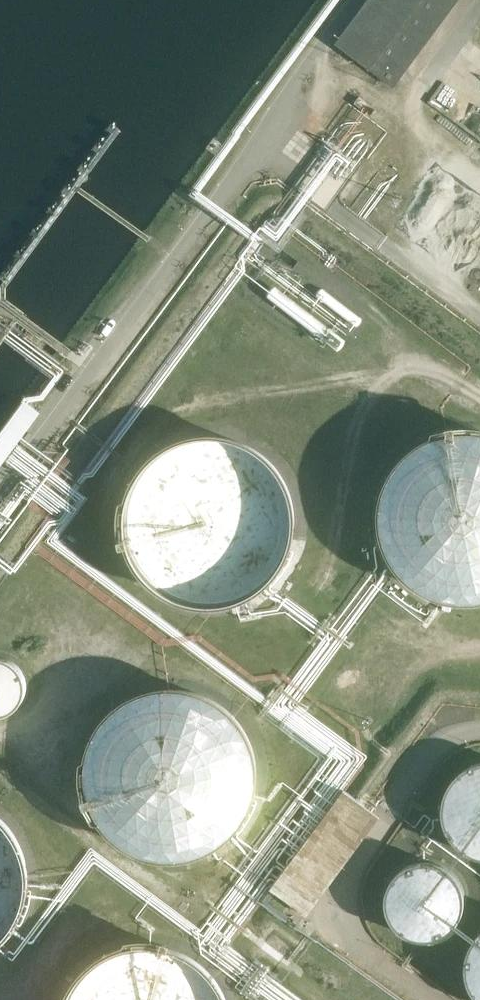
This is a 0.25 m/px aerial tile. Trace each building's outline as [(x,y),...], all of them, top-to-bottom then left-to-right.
[(420,0),(369,0),(337,44),(370,68),(392,84),(413,56),(391,39),(420,0)] [(392,84),(395,86),(459,0),(420,0),(391,39),(413,56),(392,84)] [(479,58),(479,44),(478,42),(471,52),(479,58)] [(346,340),(276,286),(274,286),(272,287),(271,288),(270,289),(268,291),(268,293),(267,294),(267,296),(337,350),(340,350),(342,349),(343,348),(344,347),(345,346),(346,343),(346,342),(346,340)] [(363,318),(323,288),(322,288),(321,288),(320,289),(318,291),(317,292),(317,293),(317,294),(317,296),(357,326),(358,325),(360,324),(361,323),(362,322),(362,321),(363,320),(363,318)] [(83,350),(89,342),(84,339),(79,347),(83,350)] [(26,400),(0,434),(0,469),(43,412),(26,400)] [(413,452),(408,456),(405,459),(402,462),(399,466),(397,470),(394,473),(392,478),(390,482),(389,484),(387,488),(386,493),(385,495),(384,499),(383,504),(383,508),(383,513),(383,518),(383,522),(383,527),(384,532),(385,536),(386,541),(388,545),(390,551),(392,556),(395,560),(397,563),(400,567),(403,571),(406,574),(411,579),(414,582),(418,585),(422,587),(426,590),(430,592),(434,594),(439,596),(445,598),(450,599),(454,600),(459,600),(463,600),(468,600),(473,600),(477,600),(479,599),(479,433),(478,433),(473,432),(468,432),(461,432),(454,433),(448,434),(441,436),(434,438),(428,441),(424,444),(418,447),(413,452)] [(255,592),(261,588),(266,584),(269,581),(272,578),(276,574),(277,573),(280,569),(282,565),(285,561),(287,557),(289,553),(290,548),(292,544),(293,539),(294,535),(294,530),(295,526),(295,519),(295,514),(294,510),(293,503),(292,498),(291,494),(289,490),(287,485),(285,481),(283,477),(280,473),(278,469),(273,464),(270,461),(267,458),(263,455),(259,452),(256,449),(252,447),(245,444),(241,442),(235,440),(230,439),(225,438),(221,437),(219,437),(212,436),(205,437),(200,437),(196,438),(191,439),(187,440),(182,441),(178,443),(174,445),(170,447),(166,450),(162,452),(156,456),(153,459),(150,463),(145,468),(142,472),(140,475),(137,479),(135,484),(133,488),(132,492),(129,499),(128,505),(128,508),(127,512),(127,519),(127,522),(127,526),(127,531),(127,533),(128,538),(129,540),(130,544),(132,551),(133,553),(135,557),(138,563),(141,567),(145,573),(149,578),(153,581),(158,586),(161,589),(163,590),(165,591),(169,594),(175,597),(182,600),(188,602),(195,603),(202,604),(207,605),(214,605),(218,604),(225,604),(232,602),(239,600),(243,598),(249,596),(255,592)] [(23,675),(22,672),(21,670),(19,668),(18,666),(16,664),(14,662),(13,661),(10,660),(8,659),(5,658),(3,657),(0,656),(0,713),(2,713),(5,712),(9,710),(11,709),(13,708),(16,705),(18,703),(20,701),(21,699),(22,696),(23,694),(24,690),(25,687),(25,685),(25,682),(24,680),(24,678),(23,675)] [(215,846),(220,843),(225,840),(228,837),(232,833),(235,830),(238,827),(242,821),(245,817),(247,813),(249,809),(252,803),(253,798),(255,794),(256,789),(257,785),(257,780),(257,776),(257,771),(257,766),(257,762),(256,757),(254,750),(253,746),(251,742),(249,737),(246,731),(244,727),(240,722),(238,720),(235,716),(232,713),(227,708),(223,705),(220,703),(216,700),(209,697),(205,695),(201,693),(196,692),(190,690),(185,690),(181,689),(174,689),(169,689),(164,689),(160,690),(155,691),(151,692),(146,693),(142,695),(138,697),(134,699),(129,701),(124,705),(120,708),(117,711),(113,714),(110,717),(106,723),(103,726),(100,730),(98,734),(96,739),(95,741),(94,745),(92,750),(91,756),(90,759),(90,763),(89,765),(89,770),(89,775),(89,782),(90,784),(90,789),(92,795),(93,800),(94,802),(96,806),(97,808),(99,812),(101,817),(105,822),(109,828),(114,833),(117,836),(123,840),(128,844),(132,847),(139,850),(145,852),(152,854),(159,856),(165,857),(172,857),(179,857),(186,856),(191,855),(197,854),(204,851),(208,850),(215,846)] [(478,762),(473,764),(470,766),(467,767),(462,770),(460,773),(457,775),(455,778),(452,782),(450,785),(448,788),(447,791),(445,797),(444,800),(444,803),(443,807),(443,811),(444,814),(444,818),(444,819),(445,821),(446,825),(447,828),(448,830),(449,833),(451,836),(454,840),(456,843),(459,845),(463,849),(467,852),(472,854),(477,856),(479,857),(479,762),(478,762)] [(382,816),(346,789),(271,887),(306,915),(382,816)] [(17,921),(18,920),(21,914),(23,910),(24,905),(26,901),(27,896),(28,892),(28,887),(28,883),(28,878),(28,873),(28,869),(27,864),(26,860),(25,855),(23,851),(21,844),(19,840),(17,836),(14,832),(11,829),(8,825),(5,822),(2,818),(0,816),(0,942),(5,938),(9,933),(12,929),(13,927),(15,925),(17,921)] [(465,909),(465,907),(466,903),(466,898),(466,897),(465,894),(465,891),(464,888),(463,885),(462,883),(460,880),(458,876),(456,874),(452,871),(450,869),(446,866),(443,865),(439,863),(435,862),(431,861),(428,861),(423,861),(418,862),(415,863),(412,864),(408,866),(405,867),(401,870),(398,873),(396,874),(394,877),(392,881),(390,884),(389,888),(388,891),(387,894),(387,897),(387,899),(387,902),(387,905),(387,909),(388,912),(389,913),(390,916),(391,919),(392,920),(394,923),(395,924),(397,927),(399,929),(401,931),(404,933),(408,936),(412,938),(415,939),(418,939),(423,940),(426,940),(429,940),(433,940),(437,939),(442,937),(445,936),(447,934),(450,932),(452,930),(456,927),(458,924),(460,922),(462,918),(463,915),(464,912),(465,909)] [(479,933),(478,935),(476,937),(474,940),(472,943),(470,948),(469,951),(468,955),(467,958),(467,962),(466,965),(466,969),(467,972),(467,976),(468,979),(469,983),(469,984),(471,988),(473,992),(475,995),(477,998),(479,999),(479,933)] [(226,998),(225,996),(223,992),(221,988),(219,984),(216,980),(214,976),(209,971),(206,968),(202,964),(197,960),(193,958),(189,955),(183,952),(176,949),(170,947),(163,946),(158,945),(154,945),(147,944),(142,945),(138,945),(131,946),(124,948),(117,950),(113,952),(109,954),(103,957),(99,960),(95,963),(92,966),(88,969),(84,974),(79,979),(77,983),(74,987),(72,991),(71,993),(69,997),(68,999),(227,999),(226,998)]
